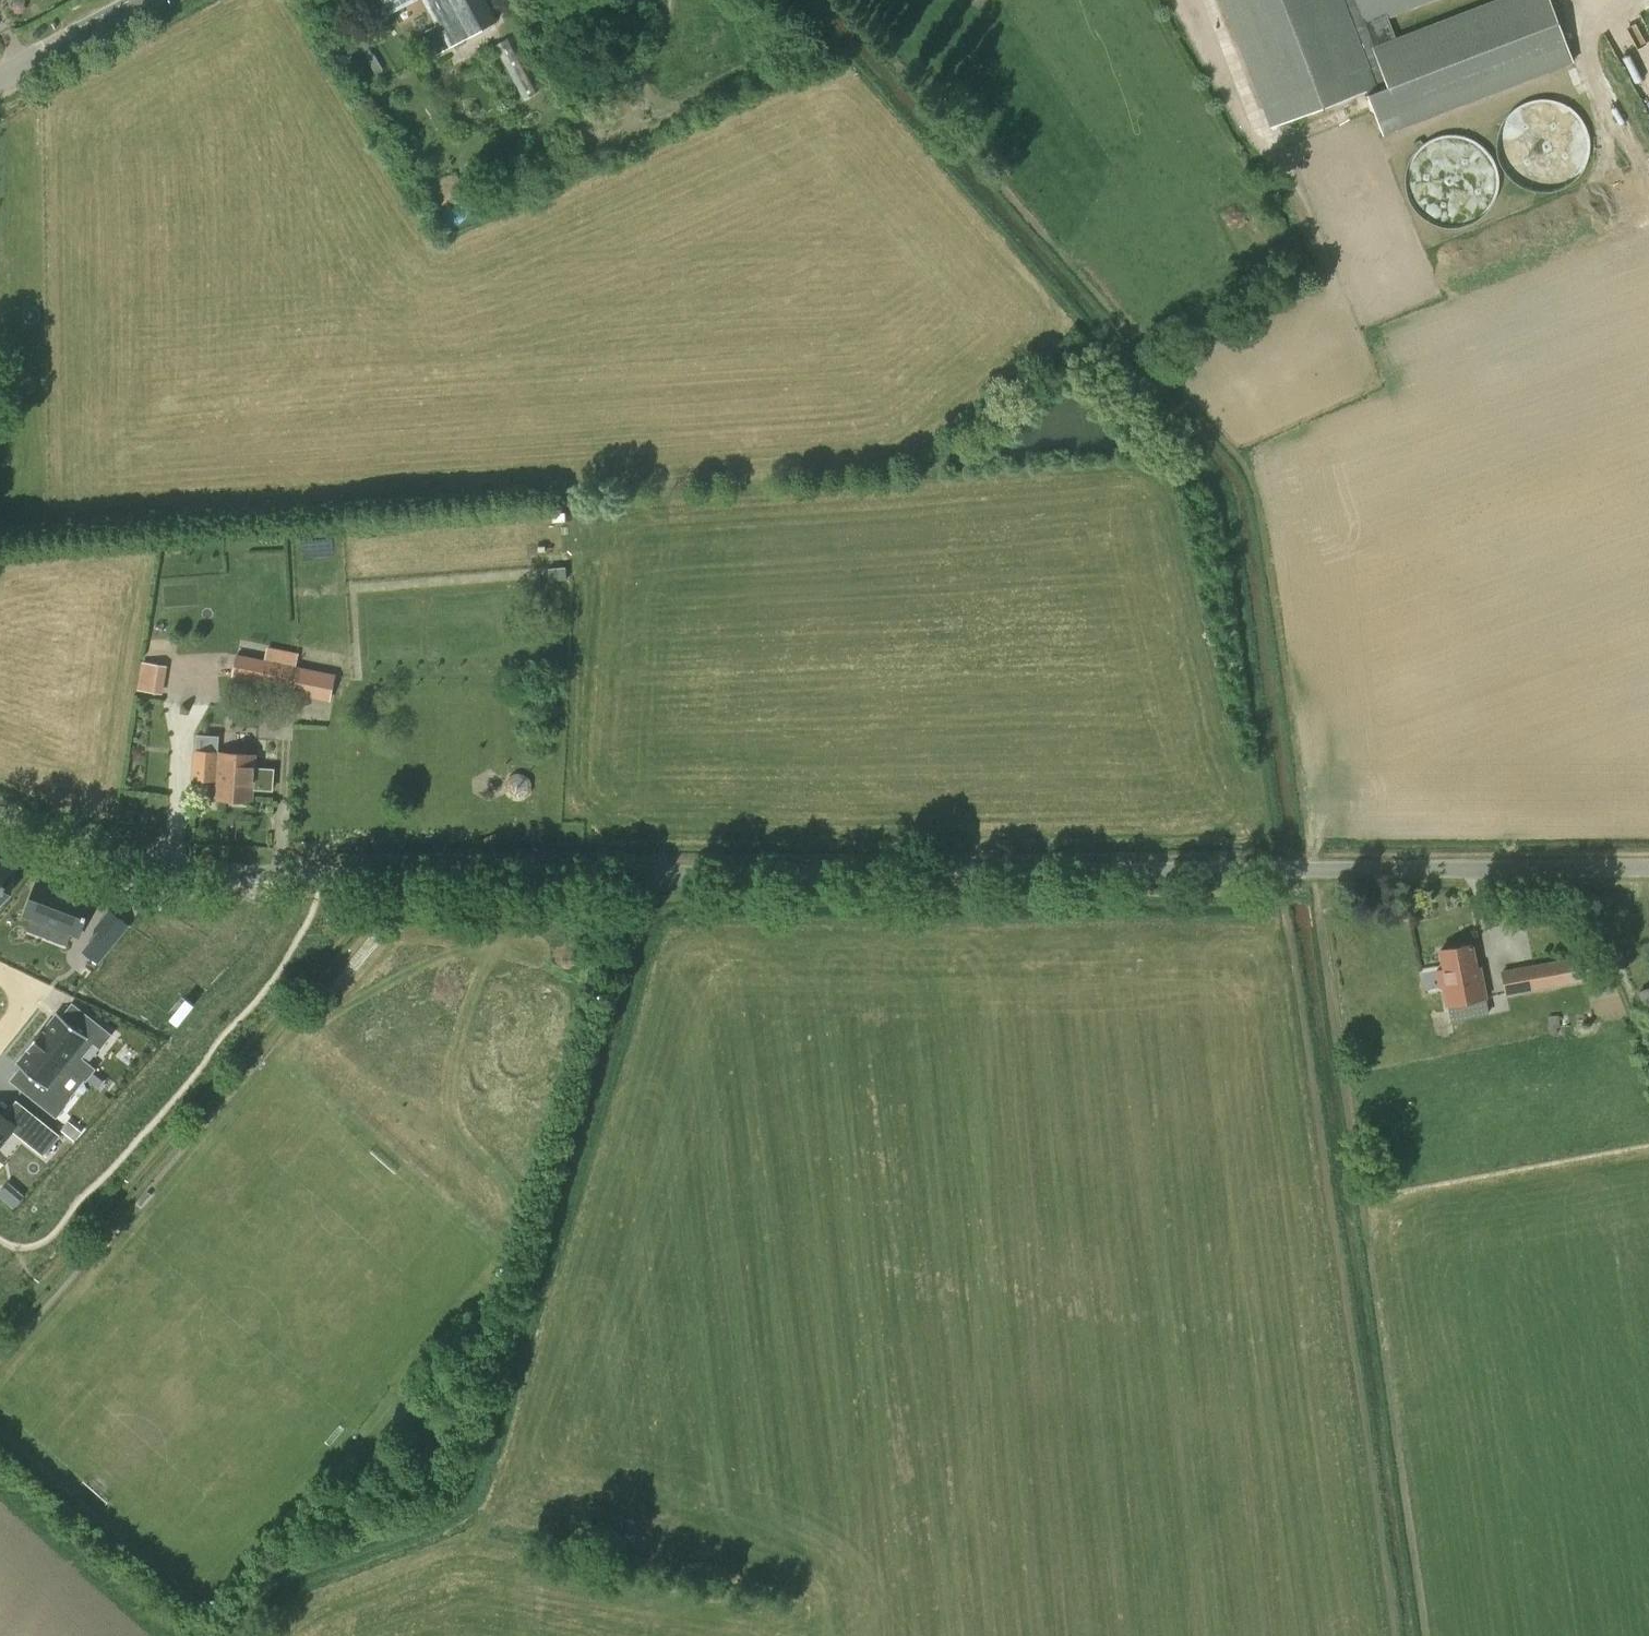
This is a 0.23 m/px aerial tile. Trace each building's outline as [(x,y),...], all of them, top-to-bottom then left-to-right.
[(389,14),(416,0),(382,0),(389,14)] [(497,21),(486,0),(422,0),(447,47),(497,21)] [(1268,127),(1367,91),(1383,135),(1575,64),(1551,0),(1491,0),(1396,37),(1388,17),(1434,0),(1221,0),(1268,127)] [(491,46),(508,83),(516,80),(525,100),(539,94),(512,36),(491,46)] [(1496,118),(1510,162),(1520,159),(1523,167),(1517,169),(1523,187),(1592,165),(1569,94),(1496,118)] [(1435,203),(1435,214),(1492,214),(1492,144),(1414,144),(1414,203),(1435,203)] [(272,662),(273,655),(264,654),(263,660),(237,655),(233,675),(279,684),(278,686),(291,688),(291,687),(330,695),(334,675),(272,662)] [(164,693),(168,664),(142,660),(138,689),(164,693)] [(251,801),(255,754),(195,750),(193,778),(218,780),(217,798),(251,801)] [(10,877),(0,870),(0,892),(10,877)] [(44,873),(32,911),(86,929),(98,891),(44,873)] [(104,931),(87,951),(101,962),(117,942),(104,931)] [(1477,967),(1472,943),(1440,949),(1447,984),(1442,985),(1446,1004),(1486,996),(1480,966),(1477,967)] [(1510,1011),(1528,1008),(1527,999),(1535,998),(1534,990),(1559,985),(1559,984),(1590,978),(1586,954),(1555,960),(1554,961),(1503,970),(1510,1011)] [(177,1025),(207,992),(193,980),(163,1013),(177,1025)] [(1638,991),(1648,1018),(1648,987),(1638,991)] [(42,1029),(35,1038),(73,1069),(87,1080),(97,1068),(83,1057),(94,1044),(101,1049),(113,1034),(86,1013),(75,1026),(58,1012),(43,1030),(42,1029)] [(28,1049),(17,1063),(38,1080),(27,1094),(57,1118),(73,1098),(59,1087),(73,1069),(35,1038),(27,1048),(28,1049)] [(18,1124),(0,1109),(0,1147),(18,1124)] [(37,1114),(23,1132),(48,1152),(63,1135),(37,1114)]
